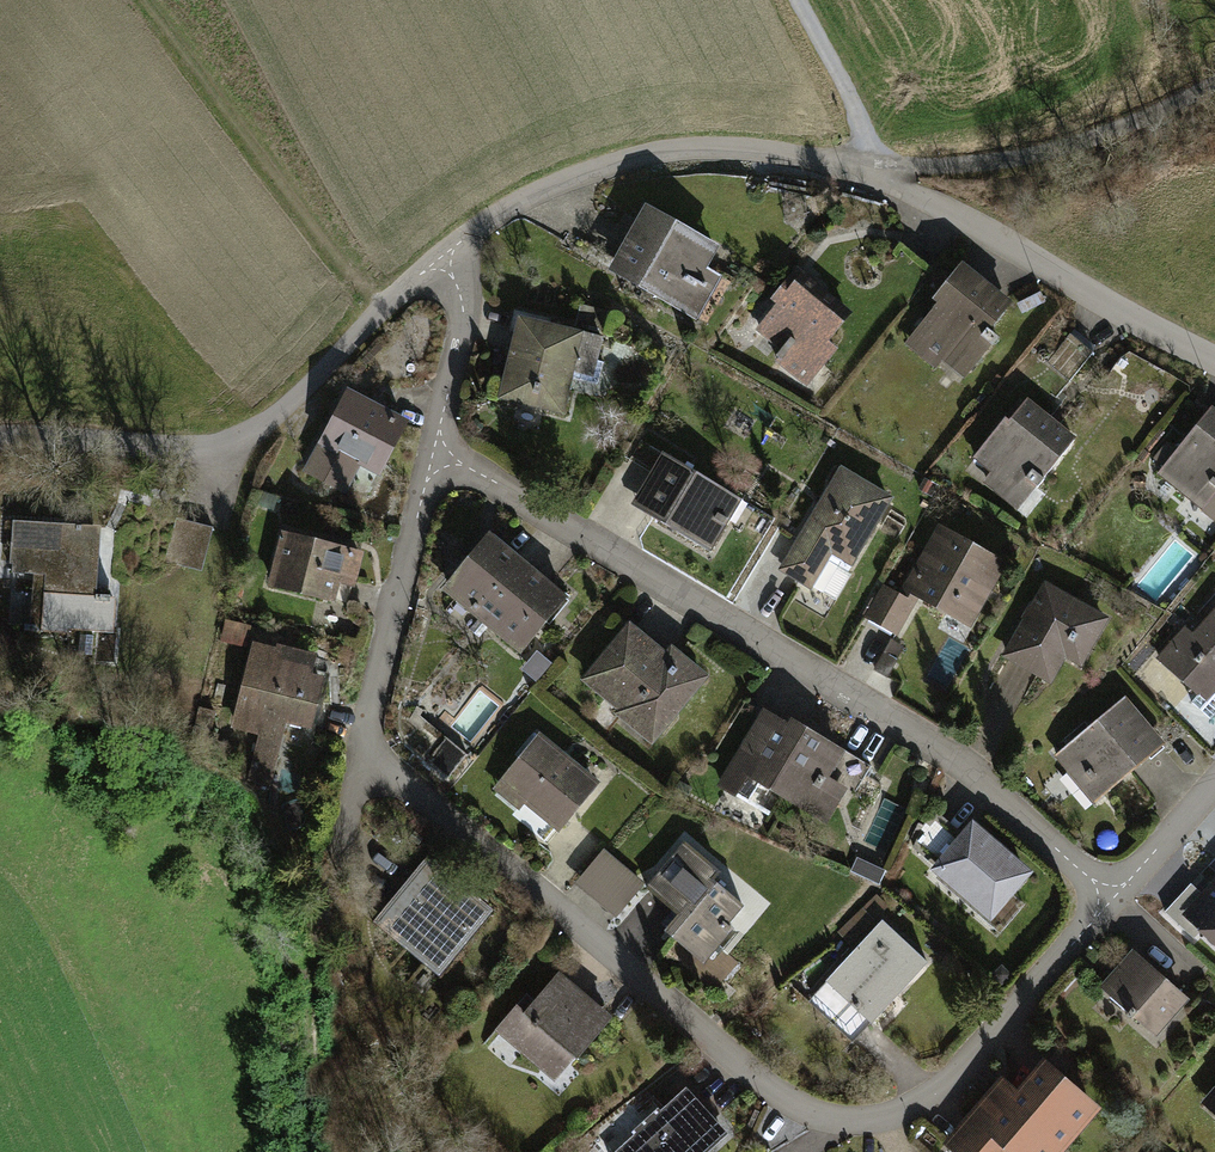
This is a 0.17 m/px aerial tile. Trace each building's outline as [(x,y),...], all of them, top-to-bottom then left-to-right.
[(715,241),(642,201),(606,266),(695,314),(718,272),(703,264),(715,241)] [(934,299),(899,344),(930,368),(937,358),(960,375),(993,332),(985,326),(1008,296),(957,257),(928,294),(934,299)] [(848,307),(795,269),(782,287),(777,284),(768,296),(774,301),(752,331),(775,348),(767,359),(803,385),(832,345),(824,339),(848,307)] [(600,331),(512,314),(495,398),(559,411),(565,378),(595,384),(600,359),(594,358),(600,331)] [(380,475),(409,417),(346,386),(304,471),(345,491),(359,464),(380,475)] [(1069,435),(1021,398),(1008,414),(1004,411),(968,459),(983,470),(976,479),(1022,514),(1040,491),(1032,485),(1069,435)] [(1211,405),(1155,472),(1211,519),(1214,514),(1214,409),(1211,405)] [(739,498),(658,450),(627,502),(707,550),(739,498)] [(889,494),(835,464),(775,570),(807,588),(827,552),(849,564),(889,494)] [(0,518),(0,572),(28,573),(26,619),(32,619),(31,627),(107,630),(109,592),(92,592),(95,522),(0,518)] [(209,527),(173,518),(162,563),(198,571),(209,527)] [(894,594),(877,585),(861,616),(894,633),(913,597),(970,626),(1004,560),(932,523),(894,594)] [(359,549),(280,529),(265,586),(327,601),(333,580),(350,584),(359,549)] [(561,593),(483,530),(437,586),(514,650),(561,593)] [(1106,614),(1041,579),(1001,654),(1049,680),(1062,657),(1078,666),(1106,614)] [(1153,656),(1204,700),(1197,709),(1209,719),(1214,712),(1214,603),(1190,632),(1181,624),(1153,656)] [(660,649),(624,620),(579,678),(614,706),(609,712),(647,742),(703,671),(666,642),(660,649)] [(269,646),(246,641),(223,734),(239,738),(240,732),(255,735),(244,781),(265,786),(281,721),(307,727),(319,675),(306,672),(312,650),(271,640),(269,646)] [(1161,741),(1123,696),(1050,757),(1088,802),(1161,741)] [(759,705),(713,784),(731,794),(743,775),(823,822),(844,787),(824,775),(841,746),(785,714),(782,718),(759,705)] [(536,731),(490,787),(515,807),(519,802),(551,827),(593,776),(536,731)] [(929,807),(910,844),(932,863),(927,869),(1000,929),(1021,904),(1007,892),(1027,867),(967,817),(956,829),(929,807)] [(678,839),(640,884),(675,912),(661,929),(700,961),(727,928),(720,922),(736,902),(707,877),(714,869),(678,839)] [(487,905),(421,854),(369,921),(435,973),(487,905)] [(1201,895),(1191,886),(1163,917),(1214,964),(1214,879),(1201,895)] [(925,957),(880,917),(808,996),(853,1037),(925,957)] [(1129,947),(1096,985),(1153,1035),(1187,997),(1129,947)] [(519,1008),(512,1002),(490,1028),(551,1080),(606,1016),(551,970),(519,1008)] [(942,1144),(953,1151),(998,1151),(1002,1147),(1009,1151),(1057,1151),(1097,1103),(1037,1055),(1013,1085),(999,1074),(942,1144)] [(1198,1103),(1214,1116),(1214,1082),(1198,1103)] [(686,1085),(613,1151),(707,1151),(729,1131),(686,1085)]
